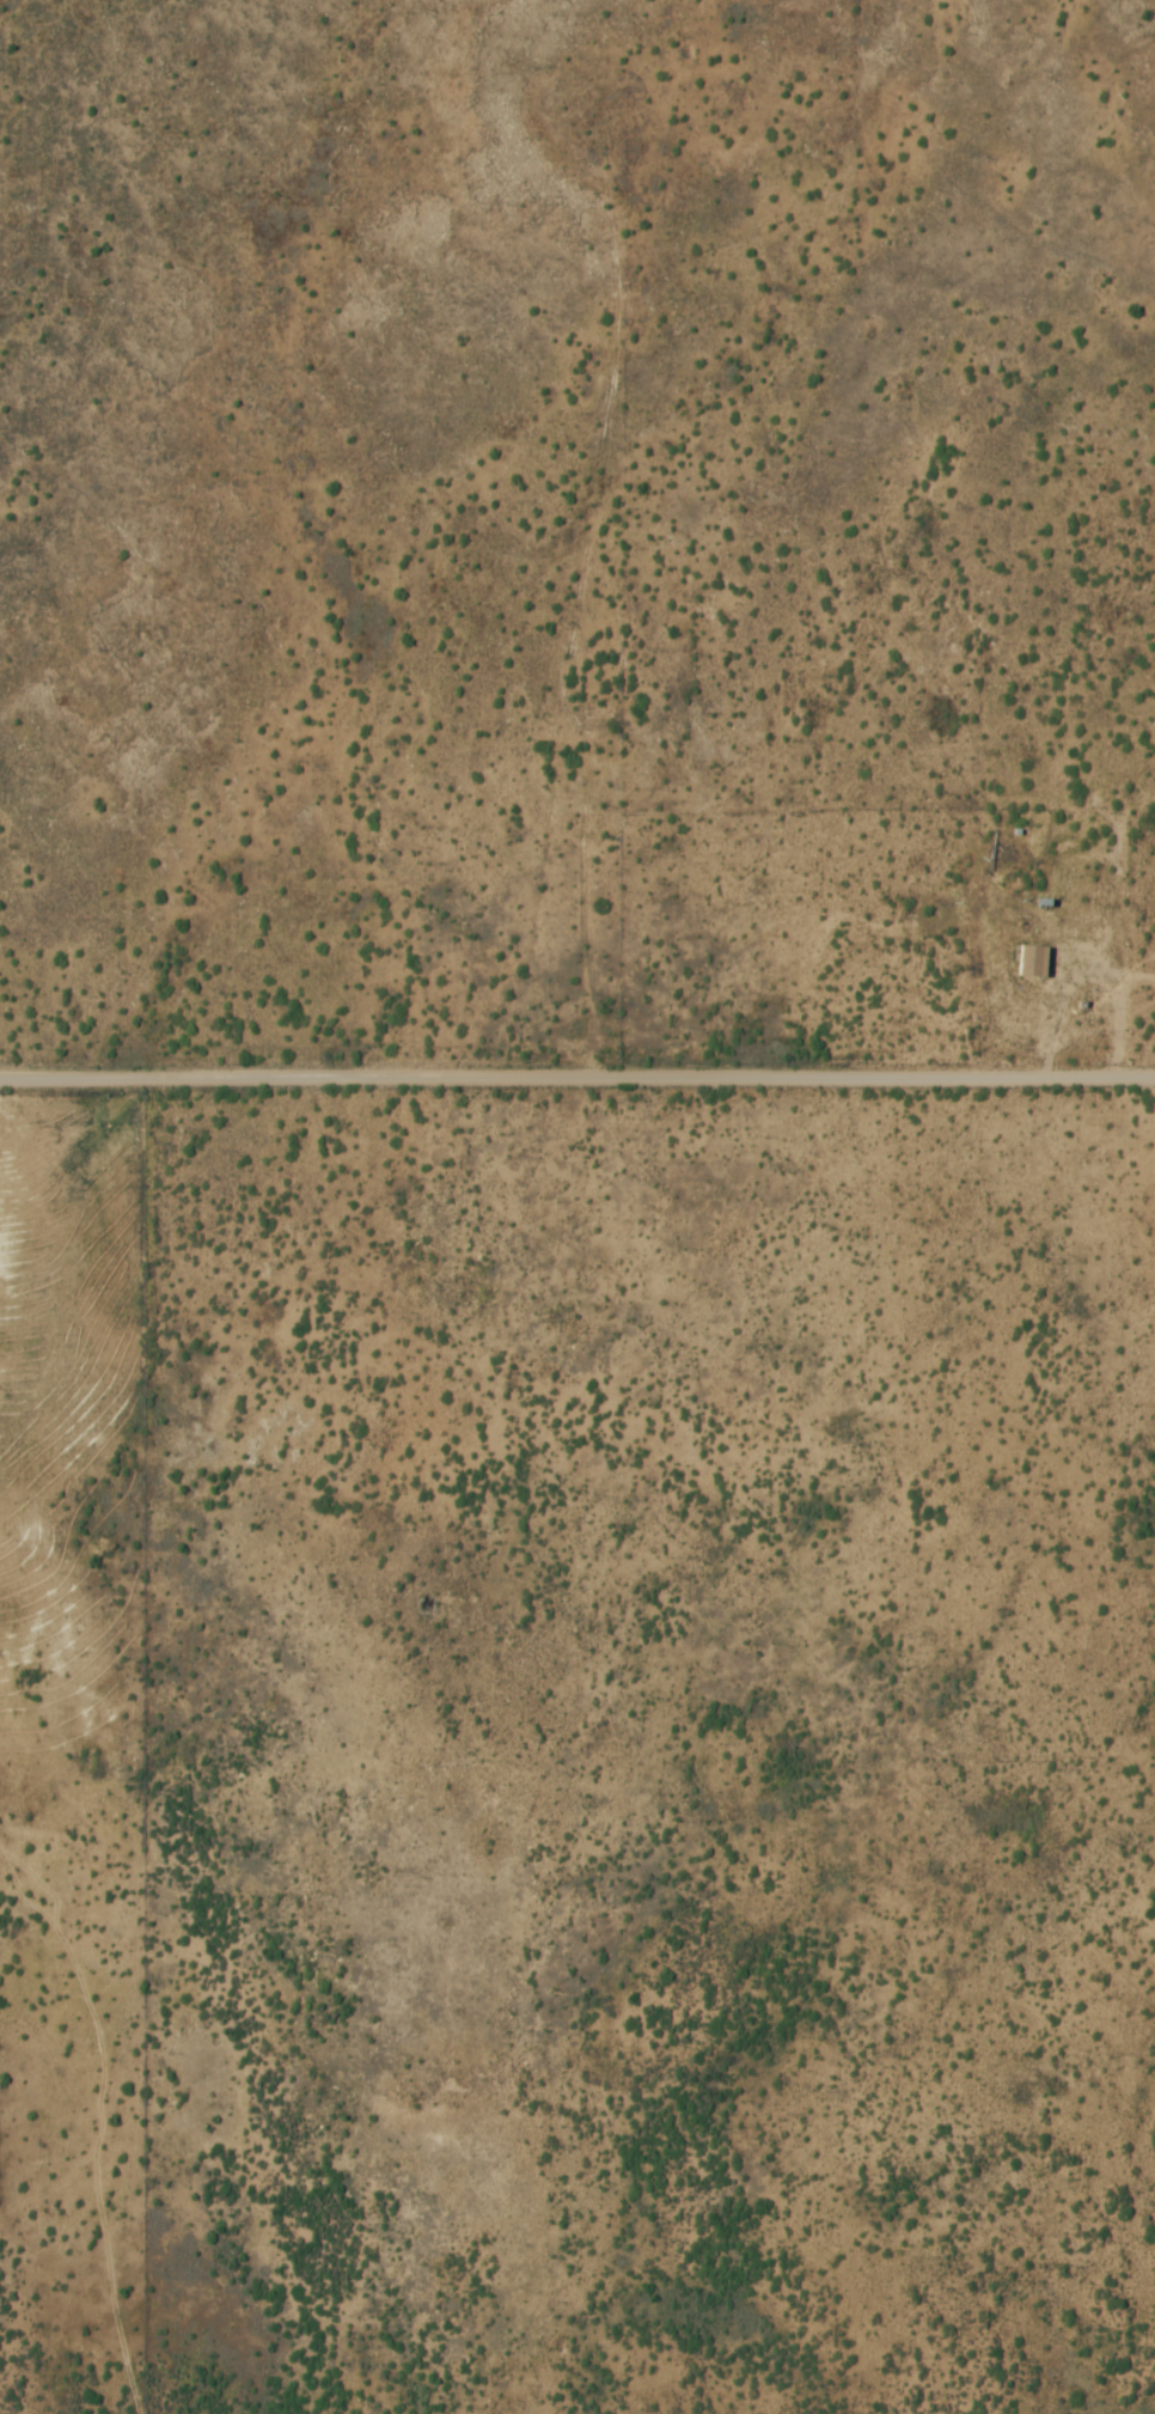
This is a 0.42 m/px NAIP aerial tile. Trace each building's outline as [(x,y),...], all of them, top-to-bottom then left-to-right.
[(1014,967),(1037,977),(1044,962),(1036,959),(1041,948),(1025,941),(1014,967)]
